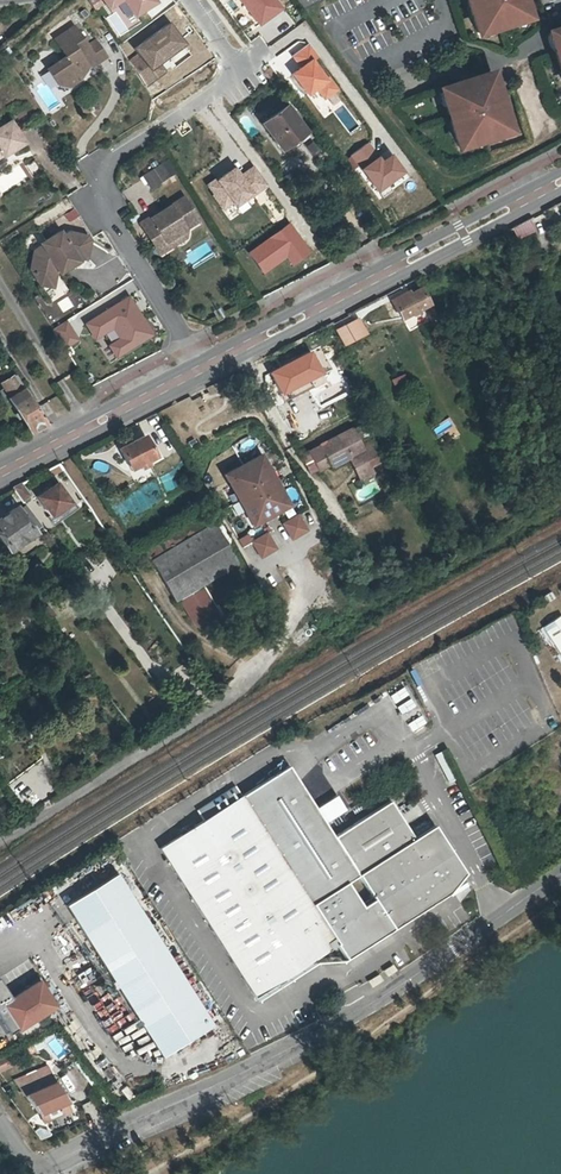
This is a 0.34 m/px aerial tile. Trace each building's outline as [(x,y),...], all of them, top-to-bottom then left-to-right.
[(112,13),(127,3),(137,18),(160,3),(158,0),(104,0),(112,13)] [(260,26),(284,9),(278,0),(241,0),(260,26)] [(473,36),(530,18),(525,0),(461,0),(473,36)] [(139,51),(129,58),(148,86),(168,72),(162,65),(190,46),(173,21),(135,46),(139,51)] [(544,29),(560,84),(560,24),(544,29)] [(73,28),(53,42),(65,59),(47,72),(58,88),(67,89),(79,81),(77,79),(82,72),(87,69),(88,70),(105,58),(94,42),(86,47),(73,28)] [(309,45),(292,57),(300,68),(293,72),(309,95),(319,88),(326,98),(339,89),(309,45)] [(491,68),(433,86),(453,151),(511,134),(491,68)] [(310,134),(290,107),(264,126),(284,153),(310,134)] [(1,159),(22,146),(8,124),(0,130),(0,160),(1,159)] [(371,143),(353,156),(379,193),(408,173),(395,155),(384,162),(371,143)] [(168,159),(142,175),(152,190),(177,174),(168,159)] [(216,178),(207,185),(224,209),(234,202),(238,208),(269,186),(255,167),(243,175),(238,167),(218,181),(216,178)] [(175,239),(177,238),(178,238),(180,236),(181,235),(182,233),(183,231),(182,229),(182,227),(195,219),(181,195),(151,214),(151,213),(137,222),(153,246),(169,236),(170,237),(171,238),(173,239),(175,239)] [(515,239),(538,232),(533,219),(510,227),(515,239)] [(72,254),(85,257),(88,241),(85,236),(67,234),(61,238),(57,233),(39,246),(42,250),(38,254),(32,272),(36,278),(51,282),(54,266),(72,254)] [(169,236),(153,246),(156,252),(177,238),(175,239),(173,239),(171,238),(170,237),(169,236)] [(74,258),(72,254),(54,266),(56,270),(59,274),(77,262),(74,258)] [(51,282),(36,278),(40,285),(52,288),(53,282),(56,270),(54,266),(51,282)] [(405,295),(403,293),(390,299),(399,317),(410,312),(412,316),(419,312),(417,308),(426,303),(418,288),(405,295)] [(129,297),(85,323),(96,341),(113,331),(118,339),(108,345),(116,358),(153,336),(129,297)] [(76,314),(67,318),(78,337),(86,332),(76,314)] [(357,318),(334,328),(342,344),(366,335),(357,318)] [(66,320),(52,328),(65,349),(79,341),(66,320)] [(1,383),(10,397),(9,398),(29,432),(45,423),(15,374),(1,383)] [(404,375),(391,381),(394,387),(407,382),(404,375)] [(361,446),(372,441),(362,422),(351,428),(361,446)] [(361,446),(351,428),(320,445),(320,446),(309,452),(318,471),(330,464),(332,467),(349,459),(360,479),(373,473),(370,467),(382,461),(372,441),(361,446)] [(125,441),(126,445),(120,448),(130,468),(139,464),(141,467),(160,457),(153,444),(150,445),(145,435),(133,441),(131,438),(125,441)] [(260,456),(225,475),(252,525),(287,505),(260,456)] [(30,495),(21,482),(13,487),(23,501),(30,495)] [(69,502),(56,482),(36,496),(49,515),(69,502)] [(14,507),(0,517),(0,539),(6,549),(41,525),(25,504),(17,511),(14,507)] [(167,588),(173,598),(172,598),(173,601),(176,600),(175,599),(184,593),(185,593),(188,592),(187,591),(197,586),(200,584),(200,583),(209,578),(210,578),(212,577),(212,576),(221,571),(223,570),(223,569),(233,563),(234,563),(236,561),(235,559),(234,559),(229,551),(230,550),(229,548),(234,546),(218,519),(214,522),(212,521),(206,511),(204,511),(203,509),(199,511),(201,514),(195,517),(192,512),(173,524),(176,530),(144,549),(150,560),(149,561),(151,563),(152,563),(158,573),(157,573),(158,575),(159,574),(166,586),(165,586),(166,589),(167,588)] [(298,514),(281,523),(290,541),(307,532),(298,514)] [(267,533),(250,542),(259,559),(276,550),(267,533)] [(202,630),(225,616),(228,614),(220,602),(218,604),(205,584),(179,600),(195,623),(202,630)] [(559,612),(540,624),(560,658),(560,615),(559,612)] [(394,703),(409,696),(405,688),(390,695),(394,703)] [(404,719),(418,709),(410,698),(396,707),(404,719)] [(407,724),(412,732),(427,722),(422,714),(407,724)] [(434,827),(413,838),(389,802),(333,836),(286,767),(246,793),(237,800),(159,847),(256,1000),(335,944),(344,958),(400,923),(453,890),(463,874),(434,827)] [(351,803),(341,789),(326,799),(335,813),(351,803)] [(114,874),(65,907),(113,981),(120,990),(162,1056),(212,1023),(163,948),(114,874)] [(392,964),(382,970),(386,977),(396,971),(392,964)] [(378,974),(367,981),(371,987),(382,981),(378,974)] [(10,999),(0,1005),(15,1027),(18,1031),(55,1006),(37,980),(10,999)] [(7,1032),(15,1027),(0,1005),(10,999),(0,984),(0,1022),(7,1032)] [(15,1081),(20,1090),(27,1100),(37,1113),(68,1102),(61,1091),(57,1087),(55,1082),(53,1078),(48,1068),(15,1081)]
